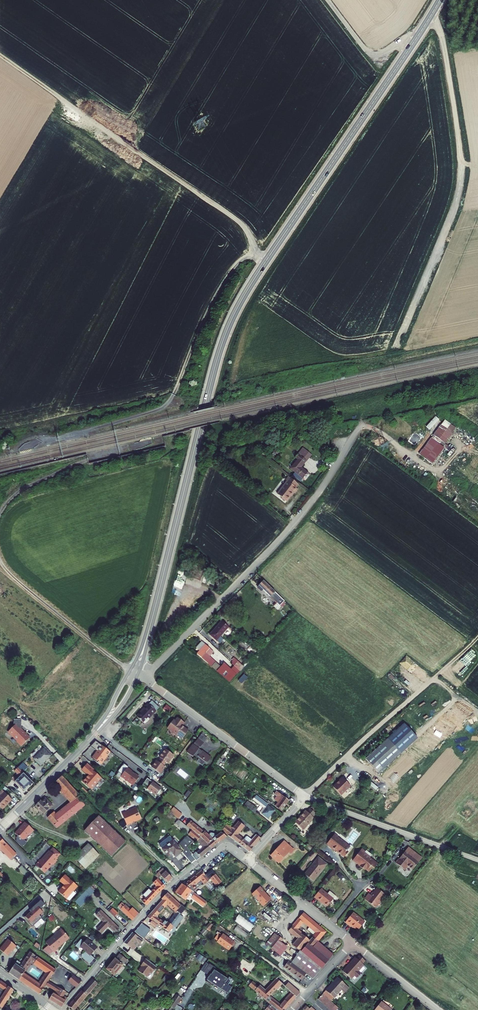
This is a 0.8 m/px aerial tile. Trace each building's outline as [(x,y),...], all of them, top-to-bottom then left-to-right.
[(444,422),(417,457),(430,467),(440,453),(444,456),(447,453),(448,454),(450,450),(444,446),(451,435),(451,434),(454,429),(444,422)] [(291,475),(289,478),(297,484),(305,475),(298,469),(303,463),(295,456),(292,460),(294,461),(287,471),(291,475)] [(288,480),(275,497),(284,504),(292,495),(293,496),(296,492),(294,490),(296,487),(288,480)] [(262,584),(256,590),(269,601),(272,599),(278,606),(281,602),(262,584)] [(183,585),(172,612),(177,615),(189,588),(183,585)] [(238,594),(215,618),(218,621),(242,597),(238,594)] [(221,623),(209,637),(219,647),(222,642),(219,640),(228,630),(221,623)] [(203,647),(195,657),(228,685),(237,675),(242,670),(237,665),(230,672),(225,668),(222,671),(209,659),(212,655),(203,647)] [(242,683),(248,676),(244,673),(239,680),(242,683)] [(167,703),(164,709),(170,712),(173,707),(167,703)] [(153,717),(146,710),(140,716),(141,716),(139,718),(138,718),(133,722),(141,730),(146,725),(153,717)] [(165,729),(181,739),(188,729),(181,726),(185,722),(179,718),(176,721),(172,719),(165,729)] [(12,730),(6,736),(15,745),(14,746),(19,751),(28,743),(19,734),(19,724),(12,724),(12,730)] [(205,742),(200,737),(185,756),(191,761),(193,758),(198,762),(195,765),(201,770),(204,765),(206,766),(209,762),(197,752),(205,742)] [(387,743),(364,763),(378,778),(400,758),(387,743)] [(110,752),(101,745),(92,758),(101,764),(110,752)] [(44,751),(34,761),(40,768),(51,758),(44,751)] [(174,758),(166,752),(160,760),(162,761),(159,765),(157,764),(152,770),(161,776),(166,770),(164,768),(166,765),(168,766),(174,758)] [(134,786),(141,776),(124,764),(117,773),(134,786)] [(28,771),(23,766),(14,773),(20,779),(14,784),(23,793),(28,788),(29,789),(33,786),(23,776),(28,771)] [(94,773),(88,768),(83,774),(89,781),(84,787),(92,794),(102,782),(93,775),(94,773)] [(79,799),(60,779),(54,785),(70,804),(55,817),(52,814),(46,820),(55,829),(86,807),(80,798),(79,799)] [(338,785),(331,790),(339,799),(349,790),(340,781),(338,784),(338,785)] [(160,793),(146,782),(143,787),(148,791),(146,793),(155,799),(160,793)] [(289,801),(276,791),(274,795),(278,797),(275,800),(278,802),(276,806),(282,810),(289,801)] [(0,796),(0,809),(1,810),(11,801),(4,793),(0,796)] [(267,803),(258,797),(256,800),(265,806),(261,813),(268,818),(274,809),(267,804),(267,803)] [(39,804),(34,809),(42,818),(51,809),(44,802),(41,805),(39,804)] [(178,818),(183,813),(174,806),(170,811),(178,818)] [(312,815),(305,808),(291,823),(300,831),(311,820),(309,818),(312,815)] [(131,810),(117,817),(122,828),(136,821),(131,810)] [(179,820),(170,813),(166,817),(175,825),(179,820)] [(125,843),(99,819),(85,834),(111,858),(125,843)] [(227,825),(222,831),(249,852),(261,839),(257,835),(252,840),(247,837),(245,837),(244,840),(237,835),(244,826),(238,821),(232,829),(227,825)] [(32,833),(23,825),(19,829),(20,830),(18,832),(17,831),(13,836),(20,842),(23,842),(27,837),(28,837),(32,833)] [(164,848),(163,847),(158,851),(165,860),(169,857),(171,859),(176,855),(188,867),(193,863),(193,864),(213,848),(215,846),(216,847),(219,844),(223,842),(218,837),(215,839),(213,841),(211,838),(208,838),(205,840),(202,836),(200,837),(187,826),(186,827),(185,825),(181,829),(189,835),(186,839),(174,849),(172,847),(174,846),(171,843),(170,844),(169,844),(164,848)] [(340,836),(335,833),(325,845),(335,853),(336,852),(343,858),(353,847),(351,846),(350,847),(338,838),(340,836)] [(295,850),(283,841),(271,856),(280,863),(289,852),(291,854),(295,850)] [(10,861),(14,857),(12,855),(13,854),(0,842),(0,851),(10,861)] [(99,856),(88,845),(74,859),(84,869),(99,856)] [(422,858),(408,848),(396,863),(405,871),(408,866),(413,870),(422,858)] [(367,852),(362,849),(353,862),(361,868),(362,868),(366,871),(369,866),(371,867),(375,862),(366,856),(368,855),(366,853),(367,852)] [(40,862),(39,861),(34,867),(43,874),(50,866),(52,867),(54,863),(54,861),(56,859),(47,852),(42,859),(42,860),(40,862)] [(327,865),(319,858),(304,874),(312,881),(327,865)] [(19,869),(28,876),(30,873),(21,866),(19,869)] [(171,880),(162,870),(154,876),(157,880),(160,878),(167,884),(171,880)] [(210,877),(209,874),(205,877),(201,872),(196,876),(182,886),(181,886),(175,894),(184,901),(187,896),(202,907),(205,903),(191,893),(193,891),(193,890),(194,888),(192,887),(200,881),(202,883),(210,877)] [(76,887),(63,875),(58,881),(63,885),(57,892),(65,899),(76,887)] [(141,903),(145,906),(157,894),(163,887),(157,880),(140,898),(143,900),(141,903)] [(263,905),(271,897),(258,885),(250,893),(263,905)] [(88,887),(74,902),(79,907),(93,892),(88,887)] [(323,894),(317,890),(311,898),(314,901),(315,899),(324,908),(331,900),(334,903),(333,901),(332,896),(326,891),(323,894)] [(364,895),(359,901),(370,909),(380,896),(371,890),(366,897),(364,895)] [(182,919),(179,917),(184,911),(179,907),(178,908),(164,896),(160,900),(161,901),(146,918),(151,922),(167,933),(171,927),(174,929),(182,919)] [(23,919),(31,927),(41,919),(39,917),(41,914),(39,910),(44,906),(40,902),(29,912),(30,913),(23,919)] [(129,911),(124,905),(119,910),(132,922),(138,915),(131,909),(129,911)] [(118,915),(113,910),(109,914),(115,919),(118,915)] [(119,930),(100,911),(95,916),(103,923),(96,931),(100,935),(107,927),(115,934),(119,930)] [(240,913),(235,920),(251,930),(256,923),(240,913)] [(347,914),(339,923),(346,929),(346,928),(353,932),(360,923),(347,914)] [(327,934),(303,915),(289,933),(297,940),(292,947),(298,952),(289,964),(279,956),(286,948),(276,939),(268,948),(276,954),(271,960),(276,962),(277,961),(284,966),(283,967),(287,970),(286,971),(292,976),(297,969),(312,980),(333,957),(318,945),(327,934)] [(238,925),(236,929),(246,937),(248,933),(238,925)] [(61,929),(45,943),(47,946),(43,949),(48,956),(52,952),(53,953),(57,950),(56,948),(68,938),(61,929)] [(230,941),(218,932),(212,940),(224,949),(230,941)] [(141,942),(131,934),(122,944),(135,953),(137,952),(134,950),(137,946),(138,946),(141,942)] [(83,943),(80,940),(74,947),(77,950),(79,947),(83,951),(83,952),(83,953),(82,955),(82,959),(88,965),(93,959),(89,956),(99,945),(92,938),(89,943),(85,940),(83,943)] [(0,947),(0,951),(6,956),(15,946),(6,940),(0,947)] [(54,970),(29,953),(21,964),(16,961),(7,973),(38,994),(54,970)] [(203,963),(207,958),(199,953),(196,959),(203,963)] [(113,959),(104,969),(112,976),(125,961),(118,955),(114,960),(113,959)] [(353,961),(342,974),(350,981),(353,978),(356,980),(359,976),(357,974),(361,969),(360,968),(363,964),(357,959),(354,962),(353,961)] [(156,968),(145,960),(142,964),(143,965),(138,973),(146,978),(150,972),(152,973),(156,968)] [(208,966),(204,964),(199,971),(203,974),(208,966)] [(214,969),(208,965),(203,974),(208,977),(205,983),(211,987),(212,985),(227,995),(231,989),(224,984),(226,980),(213,972),(214,969)] [(80,982),(72,975),(67,981),(72,985),(71,987),(74,989),(80,982)] [(249,980),(246,983),(249,986),(249,987),(277,1009),(285,1009),(300,994),(287,982),(283,986),(289,992),(287,993),(289,995),(280,1006),(267,995),(279,985),(280,987),(282,985),(275,979),(263,989),(257,984),(256,986),(249,980)] [(337,979),(316,1001),(326,1009),(337,1009),(330,1004),(341,992),(344,994),(348,989),(337,979)] [(67,1006),(72,1009),(88,991),(89,991),(95,984),(91,980),(80,992),(79,991),(67,1006)] [(64,992),(47,982),(44,986),(53,991),(48,1000),(60,1007),(66,998),(62,996),(64,992)] [(0,983),(0,1009),(12,991),(7,987),(0,983)] [(179,1001),(174,998),(165,1009),(172,1009),(179,1001)]
